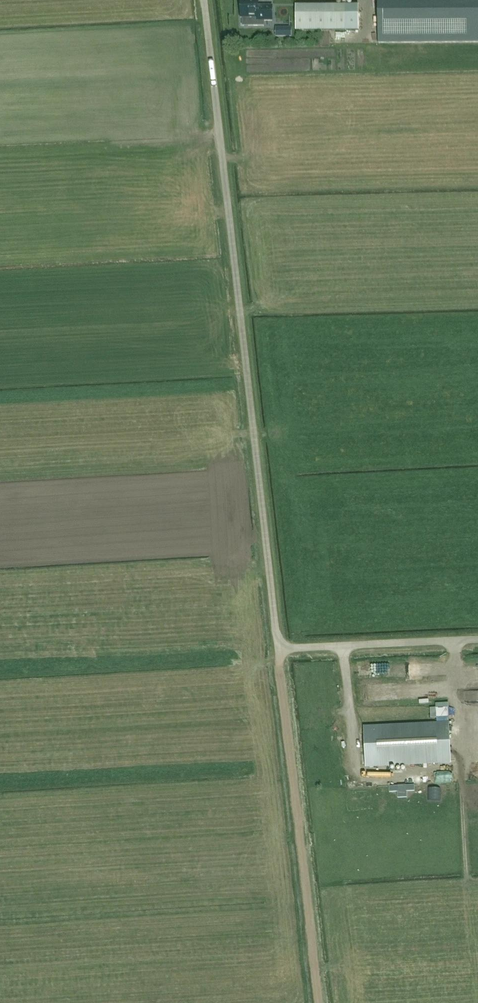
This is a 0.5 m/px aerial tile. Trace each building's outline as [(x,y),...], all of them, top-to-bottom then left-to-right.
[(253,0),(241,0),(241,18),(258,18),(258,21),(273,21),(273,6),(259,6),(259,0),(253,0)] [(379,43),(477,43),(477,0),(379,0),(379,43)] [(296,5),(296,30),(359,30),(359,5),(296,5)] [(292,28),(277,28),(277,37),(292,37),(292,28)] [(324,723),(305,725),(306,732),(324,729),(324,723)] [(366,765),(451,761),(449,724),(364,729),(366,765)]
